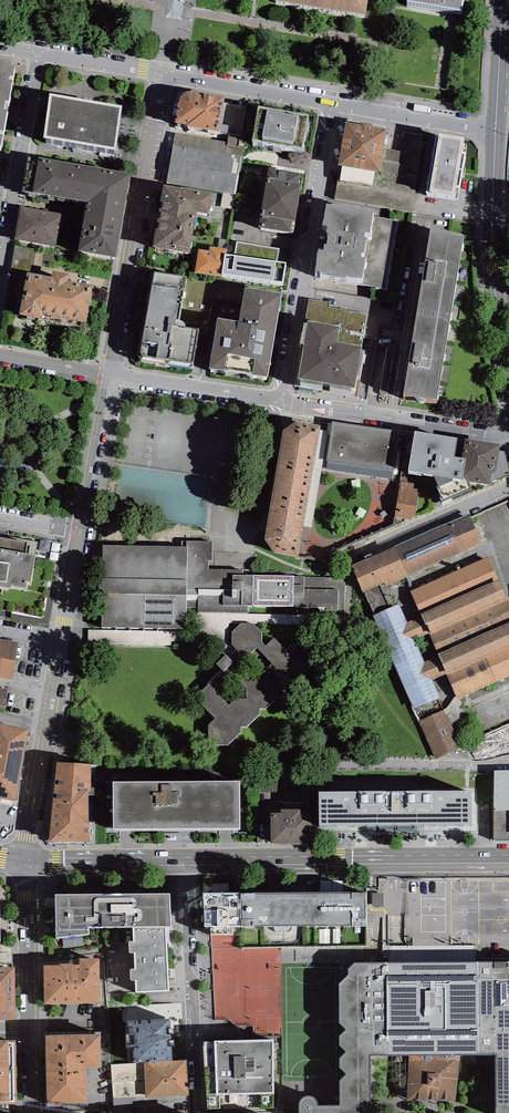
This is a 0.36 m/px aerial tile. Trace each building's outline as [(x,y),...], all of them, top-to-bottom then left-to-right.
[(275,13),(367,29),(372,0),(277,0),(275,13)] [(406,14),(461,23),(465,0),(409,0),(406,14)] [(0,136),(3,137),(7,116),(4,116),(6,107),(9,107),(12,87),(9,86),(10,81),(13,82),(15,71),(12,71),(13,67),(0,65),(0,138),(0,136)] [(177,98),(175,119),(186,121),(186,123),(219,128),(225,93),(194,87),(193,89),(191,88),(189,88),(187,88),(185,90),(183,91),(180,93),(179,96),(179,98),(177,98)] [(122,110),(50,98),(43,143),(115,155),(122,110)] [(309,111),(258,102),(252,137),(302,146),(309,111)] [(360,125),(345,122),(337,165),(379,172),(386,130),(372,127),(373,124),(360,122),(360,125)] [(228,142),(175,133),(167,183),(213,190),(235,193),(241,155),(227,153),(228,142)] [(465,138),(439,133),(438,137),(436,136),(426,192),(431,193),(431,192),(454,196),(454,198),(457,198),(467,144),(464,143),(465,138)] [(128,177),(37,161),(31,197),(85,206),(77,254),(115,260),(128,177)] [(301,180),(267,175),(259,225),(289,230),(291,229),(293,229),(294,227),(301,180)] [(340,178),(336,194),(359,199),(363,183),(340,178)] [(167,183),(163,182),(152,243),(189,250),(196,208),(209,210),(213,190),(167,183)] [(342,205),(325,203),(315,271),(320,271),(320,272),(331,274),(330,275),(346,278),(346,277),(357,278),(357,277),(362,278),(366,258),(361,257),(362,252),(364,252),(367,237),(364,237),(365,231),(370,232),(373,216),(373,211),(369,211),(369,210),(358,208),(358,206),(343,203),(342,205)] [(61,215),(20,208),(14,241),(56,248),(61,215)] [(398,220),(373,216),(370,232),(365,231),(364,237),(367,237),(364,252),(362,252),(361,257),(366,258),(362,278),(361,284),(386,289),(398,220)] [(464,234),(431,229),(417,312),(451,317),(464,234)] [(27,272),(30,273),(35,249),(15,245),(10,269),(27,272)] [(221,274),(225,247),(210,245),(209,249),(199,248),(196,271),(221,274)] [(289,256),(225,247),(221,274),(286,283),(289,256)] [(186,273),(155,269),(155,271),(153,271),(151,271),(144,321),(142,320),(137,349),(137,353),(139,356),(142,358),(188,365),(192,364),(193,361),(199,326),(178,323),(186,273)] [(85,327),(93,285),(68,280),(69,274),(52,271),(51,277),(30,273),(27,272),(19,314),(85,327)] [(281,288),(245,283),(240,317),(217,313),(209,365),(225,367),(226,365),(251,369),(251,370),(268,372),(281,288)] [(330,303),(310,299),(306,323),(304,323),(300,344),(304,344),(298,378),(302,379),(301,382),(322,386),(322,382),(331,383),(330,387),(351,391),(352,388),(355,388),(357,375),(360,375),(364,350),(361,349),(367,314),(329,308),(330,303)] [(436,400),(451,317),(417,312),(404,394),(436,400)] [(321,426),(295,421),(283,430),(277,464),(313,470),(321,426)] [(400,432),(332,422),(326,460),(328,460),(326,469),(392,479),(393,471),(394,471),(400,432)] [(457,438),(415,431),(408,471),(433,475),(438,486),(437,487),(441,496),(440,497),(442,501),(471,489),(468,481),(467,478),(463,478),(466,459),(462,458),(454,457),(457,438)] [(500,444),(465,439),(462,458),(466,459),(463,478),(467,478),(468,481),(491,484),(491,481),(492,472),(495,472),(499,451),(500,444)] [(499,451),(495,472),(492,472),(491,481),(508,474),(508,472),(505,452),(499,451)] [(306,509),(313,470),(277,464),(271,503),(306,509)] [(414,484),(400,482),(395,517),(412,520),(413,516),(415,516),(419,489),(413,488),(414,484)] [(298,557),(306,509),(271,503),(264,539),(274,553),(298,557)] [(469,514),(395,547),(408,576),(482,544),(469,514)] [(10,588),(10,585),(26,587),(27,582),(30,582),(35,555),(29,554),(30,546),(27,545),(27,542),(0,537),(0,587),(10,588)] [(186,546),(103,544),(101,625),(186,627),(187,607),(198,608),(198,612),(248,613),(248,606),(319,607),(319,616),(345,617),(346,577),(294,576),(294,572),(244,570),(244,569),(208,569),(209,561),(212,561),(213,541),(186,541),(186,546)] [(395,547),(352,566),(363,591),(384,582),(386,587),(408,576),(395,547)] [(487,557),(410,592),(421,614),(497,580),(487,557)] [(497,580),(421,614),(421,616),(406,622),(414,640),(428,634),(438,654),(508,623),(508,607),(497,580)] [(372,615),(413,709),(440,698),(432,681),(424,662),(414,640),(406,622),(398,604),(372,615)] [(253,623),(242,623),(232,632),(231,644),(240,654),(233,662),(219,648),(209,657),(222,669),(207,684),(208,685),(202,691),(206,695),(199,702),(214,719),(208,726),(208,737),(217,746),(228,746),(241,733),(241,727),(246,727),(260,714),(260,709),(266,709),(278,696),(278,690),(284,690),(298,678),(298,671),(303,672),(321,655),(312,643),(292,644),(285,651),(274,638),(265,646),(262,642),(262,632),(253,623)] [(438,654),(439,656),(424,662),(432,681),(446,675),(457,699),(508,676),(508,623),(438,654)] [(0,639),(0,678),(12,680),(19,642),(0,639)] [(443,709),(419,720),(419,722),(436,759),(460,748),(443,709)] [(0,723),(0,754),(24,758),(29,729),(0,723)] [(24,758),(0,754),(0,799),(15,802),(24,758)] [(91,764),(57,762),(49,839),(49,841),(49,842),(51,843),(65,843),(64,842),(75,842),(74,843),(95,842),(95,822),(89,822),(88,791),(90,791),(91,764)] [(493,770),(494,841),(508,841),(508,770),(493,770)] [(240,782),(113,782),(113,829),(240,829),(240,782)] [(318,825),(395,825),(395,791),(318,791),(318,825)] [(472,791),(395,791),(395,825),(472,825),(472,791)] [(300,809),(280,809),(280,813),(271,813),(271,843),(277,843),(277,845),(305,845),(305,843),(311,843),(310,813),(300,813),(300,809)] [(366,893),(204,893),(204,926),(211,926),(211,936),(233,936),(233,926),(366,925),(366,893)] [(171,895),(56,895),(57,939),(89,935),(88,927),(134,927),(166,928),(171,928),(171,895)] [(166,928),(134,927),(134,942),(129,941),(130,953),(135,952),(136,969),(130,969),(131,980),(136,980),(136,993),(169,992),(166,928)] [(100,959),(79,959),(79,965),(73,965),(73,964),(60,964),(60,965),(44,966),(44,1004),(100,1003),(100,959)] [(340,983),(339,1023),(347,1029),(340,1036),(340,1045),(346,1052),(340,1058),(339,1066),(346,1075),(339,1081),(340,1106),(317,1105),(317,1102),(315,1098),(312,1096),(309,1096),(305,1097),(301,1099),(299,1103),(299,1112),(371,1112),(370,1054),(409,1055),(460,1054),(497,1054),(495,1112),(508,1112),(508,962),(354,963),(348,971),(348,974),(340,983)] [(0,967),(0,1020),(16,1019),(14,966),(0,967)] [(133,1047),(134,1063),(144,1063),(173,1061),(170,1019),(127,1021),(128,1034),(125,1034),(126,1048),(133,1047)] [(100,1034),(45,1035),(47,1104),(87,1103),(86,1069),(100,1068),(100,1034)] [(274,1039),(203,1041),(207,1109),(274,1108),(274,1094),(274,1039)] [(0,1040),(0,1105),(17,1104),(16,1040),(0,1040)] [(460,1054),(409,1055),(406,1101),(455,1101),(460,1060),(460,1054)] [(173,1061),(144,1063),(134,1063),(111,1064),(113,1098),(145,1097),(146,1098),(189,1095),(187,1060),(173,1061)]
